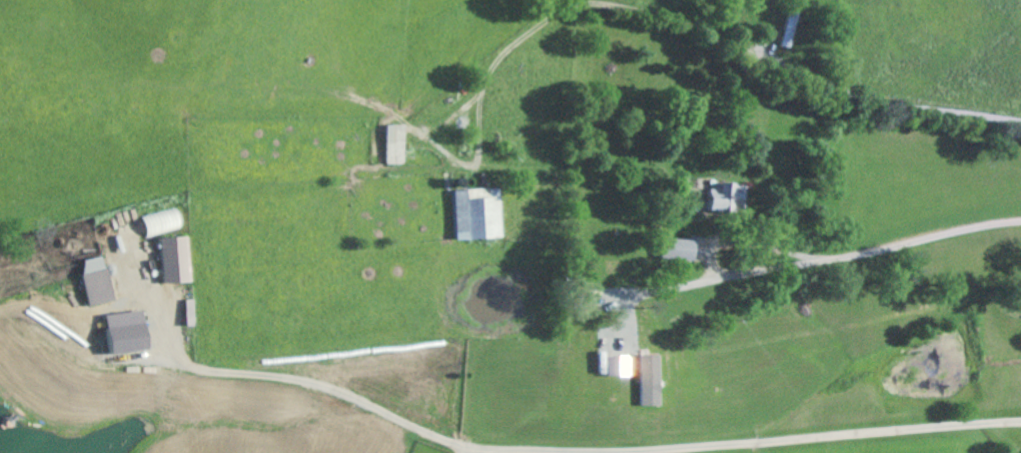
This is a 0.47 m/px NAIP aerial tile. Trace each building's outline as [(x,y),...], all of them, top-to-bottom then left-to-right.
[(785,45),(794,47),(803,13),(794,10),(785,45)] [(408,164),(410,124),(391,124),(390,163),(408,164)] [(718,210),(749,211),(750,184),(719,183),(718,210)] [(462,240),(507,237),(505,215),(499,216),(498,202),(505,201),(504,187),(458,191),(462,240)] [(146,214),(149,233),(185,228),(182,208),(146,214)] [(701,243),(674,236),(670,255),(697,262),(701,243)] [(165,283),(194,282),(192,237),(164,238),(165,283)] [(117,300),(108,256),(83,261),(92,306),(117,300)] [(109,313),(110,327),(108,328),(109,354),(152,351),(150,311),(109,313)] [(644,406),(665,405),(663,355),(643,355),(644,406)] [(633,356),(612,356),(612,376),(632,376),(633,356)]
